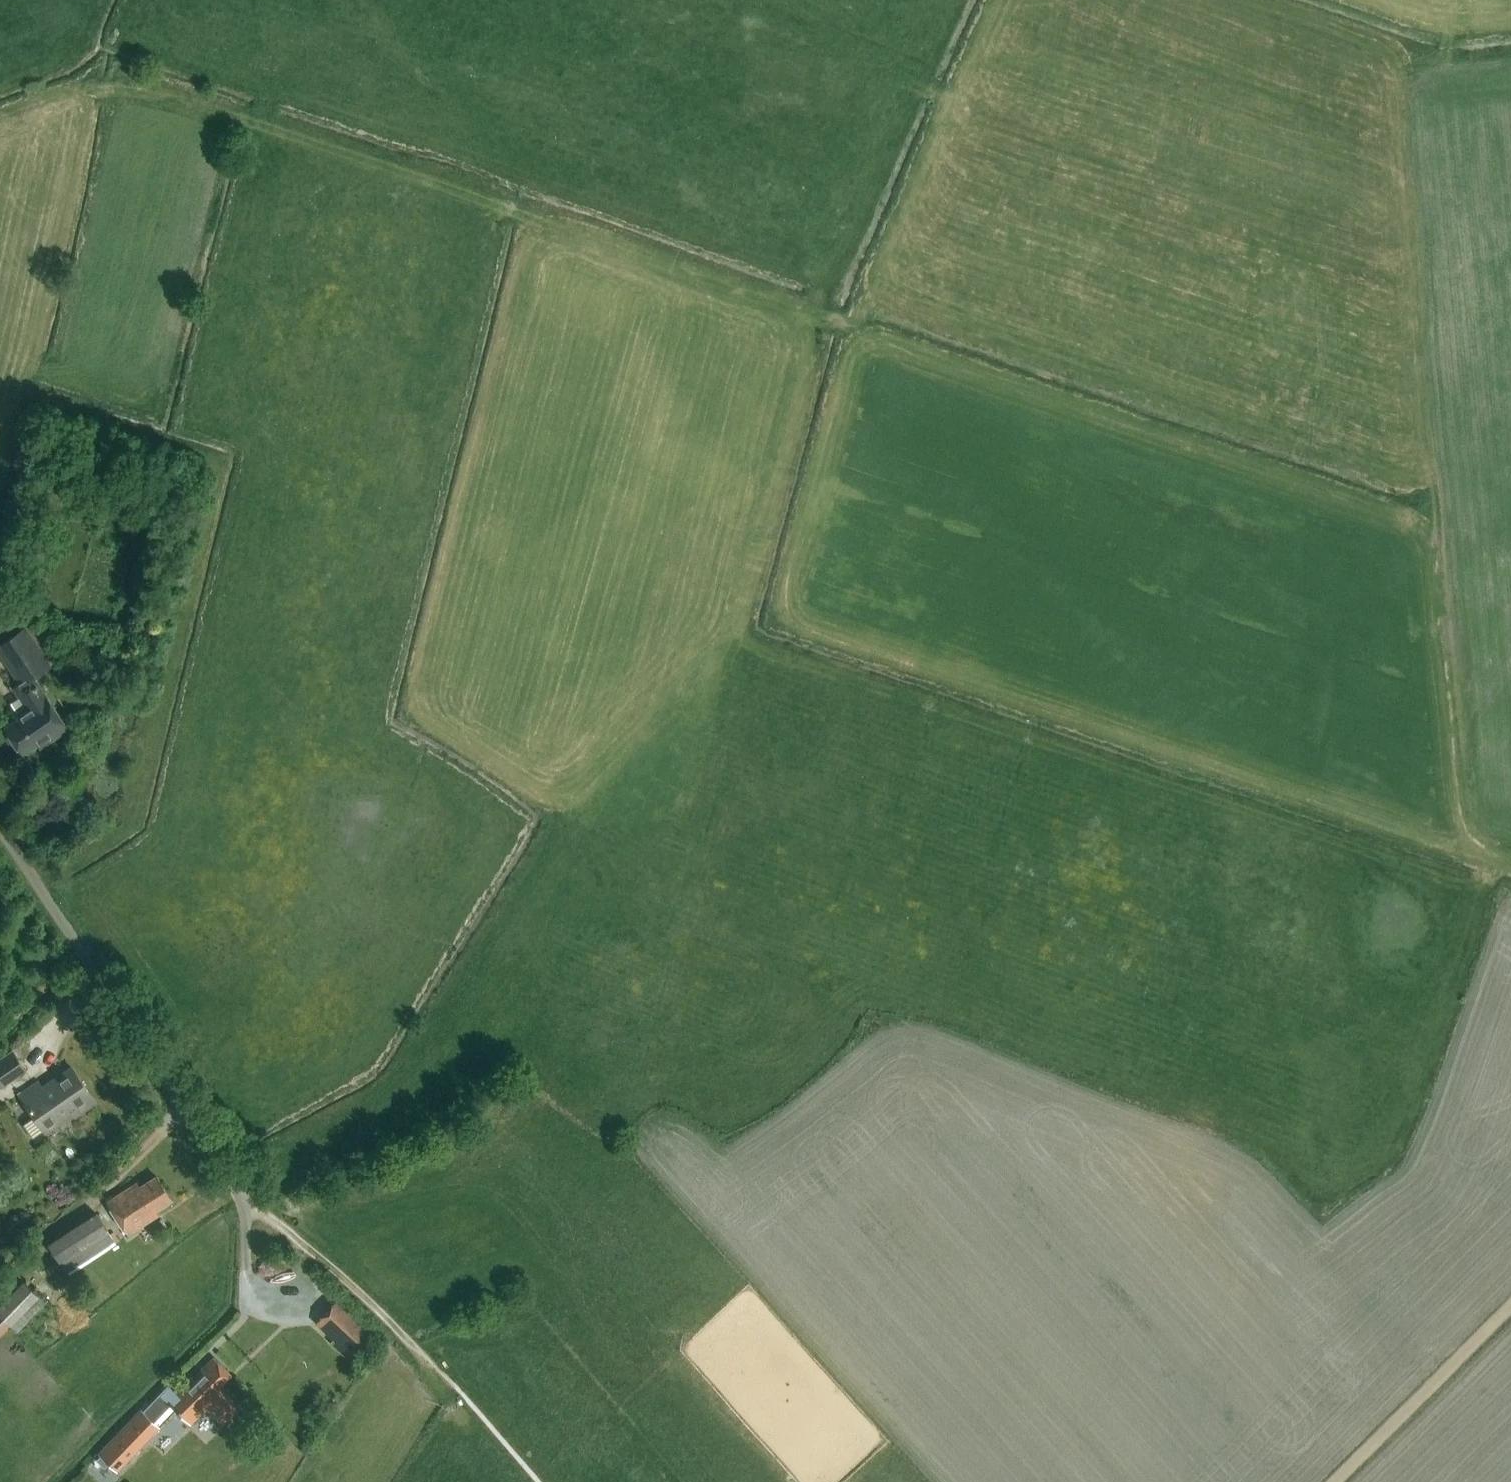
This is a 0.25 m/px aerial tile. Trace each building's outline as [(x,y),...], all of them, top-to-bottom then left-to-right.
[(0,644),(0,654),(20,684),(33,676),(50,665),(59,658),(35,621),(25,628),(0,644)] [(19,718),(5,727),(23,753),(37,744),(40,748),(68,729),(33,676),(20,684),(13,689),(25,707),(16,714),(19,718)] [(0,1058),(0,1079),(5,1086),(28,1070),(14,1049),(0,1058)] [(43,1090),(38,1082),(19,1095),(43,1130),(71,1111),(75,1117),(95,1102),(73,1070),(43,1090)] [(140,1187),(137,1183),(106,1203),(127,1235),(158,1215),(156,1210),(171,1200),(156,1176),(140,1187)] [(116,1244),(97,1214),(49,1245),(68,1275),(116,1244)] [(0,1318),(0,1338),(11,1327),(18,1333),(46,1303),(25,1283),(0,1308),(0,1315),(1,1316),(0,1318)] [(357,1318),(334,1342),(351,1358),(374,1335),(357,1318)] [(142,1411),(140,1409),(97,1451),(115,1469),(158,1427),(153,1422),(171,1404),(190,1424),(206,1408),(222,1425),(239,1408),(218,1386),(230,1375),(214,1358),(200,1371),(199,1370),(182,1387),(175,1393),(168,1385),(142,1411)]
